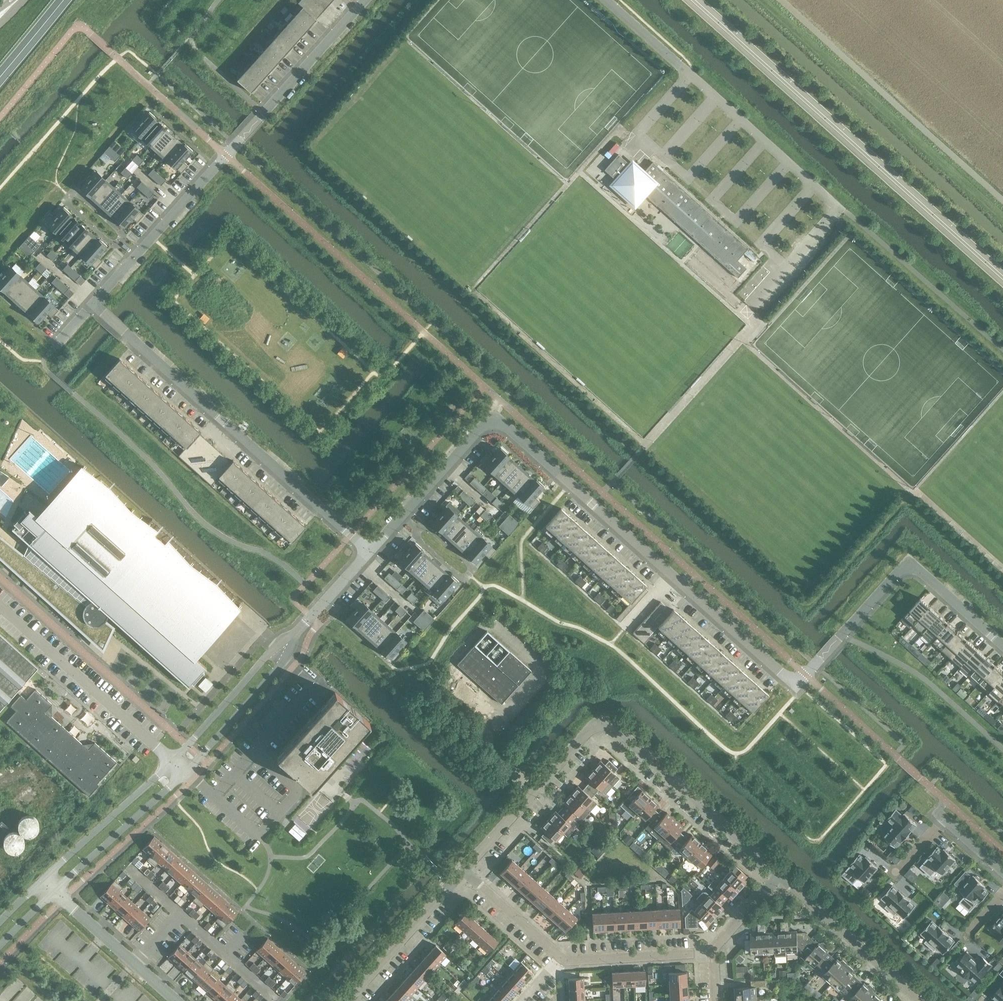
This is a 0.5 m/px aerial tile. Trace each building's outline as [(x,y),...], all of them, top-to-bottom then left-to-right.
[(313,0),(300,0),(298,3),(302,6),(237,79),(250,92),(324,10),(313,0)] [(324,10),(333,0),(313,0),(324,10)] [(138,121),(131,128),(143,138),(157,122),(155,120),(156,118),(149,112),(140,122),(138,121)] [(157,122),(143,138),(151,145),(165,129),(157,122)] [(165,129),(151,145),(159,153),(173,136),(165,129)] [(173,136),(159,153),(167,160),(181,143),(173,136)] [(115,140),(109,146),(120,155),(125,149),(115,140)] [(184,145),(181,143),(167,160),(181,173),(188,165),(183,161),(192,150),(185,144),(184,145)] [(109,146),(104,152),(114,161),(120,155),(109,146)] [(748,248),(652,162),(643,172),(632,162),(630,164),(618,154),(604,170),(616,180),(612,185),(634,205),(644,194),(737,278),(746,268),(737,260),(748,248)] [(105,180),(94,170),(87,177),(89,179),(80,189),(87,196),(88,194),(90,196),(105,180)] [(165,180),(156,172),(151,177),(161,185),(165,180)] [(105,180),(90,196),(98,203),(113,187),(105,180)] [(154,193),(144,184),(140,189),(149,198),(154,193)] [(113,187),(98,203),(106,211),(121,194),(113,187)] [(121,194),(106,211),(114,218),(129,201),(121,194)] [(129,201),(114,218),(117,220),(115,221),(122,228),(132,217),(137,222),(144,215),(129,201)] [(55,217),(49,213),(43,220),(57,233),(72,217),(66,212),(68,210),(64,207),(55,217)] [(72,217),(57,233),(65,240),(80,224),(72,217)] [(80,224),(65,240),(73,248),(88,231),(80,224)] [(88,231),(73,248),(81,255),(96,238),(88,231)] [(29,235),(24,241),(34,250),(39,244),(29,235)] [(96,238),(81,255),(96,268),(103,260),(97,256),(107,245),(100,239),(98,240),(96,238)] [(24,241),(19,247),(29,256),(34,250),(24,241)] [(8,265),(2,272),(4,274),(0,278),(0,290),(1,291),(3,289),(17,273),(8,265)] [(80,275),(70,267),(66,272),(75,280),(80,275)] [(28,282),(17,273),(3,289),(13,298),(28,282)] [(69,288),(59,279),(55,284),(64,293),(69,288)] [(36,289),(28,282),(13,298),(21,306),(36,289)] [(46,299),(36,289),(21,306),(31,315),(46,299)] [(58,310),(46,299),(31,315),(30,317),(37,323),(46,313),(52,317),(58,310)] [(113,382),(128,366),(119,358),(105,374),(113,382)] [(128,366),(113,382),(121,389),(136,373),(128,366)] [(136,373),(121,389),(129,396),(144,380),(136,373)] [(144,380),(129,396),(137,404),(152,387),(144,380)] [(152,387),(137,404),(146,411),(160,395),(152,387)] [(160,395),(146,411),(154,418),(168,402),(160,395)] [(168,402),(154,418),(162,425),(176,409),(168,402)] [(176,409),(162,425),(170,432),(184,416),(176,409)] [(184,416),(170,432),(178,440),(192,424),(184,416)] [(201,431),(192,424),(178,440),(186,447),(199,433),(201,431)] [(231,461),(199,433),(186,447),(178,455),(211,485),(219,476),(218,476),(231,461)] [(494,474),(509,457),(507,455),(508,454),(501,447),(492,458),(486,453),(480,461),(494,474)] [(502,481),(517,464),(509,457),(494,474),(502,481)] [(227,483),(241,467),(232,460),(231,461),(218,476),(219,476),(227,483)] [(510,488),(525,472),(517,464),(502,481),(510,488)] [(237,594),(152,518),(145,527),(130,513),(133,509),(132,508),(129,512),(105,491),(109,488),(108,487),(105,490),(81,470),(85,466),(84,465),(80,470),(38,516),(29,508),(28,509),(29,510),(27,513),(24,511),(24,512),(14,523),(14,522),(13,523),(16,525),(13,528),(12,527),(11,528),(29,543),(25,554),(22,552),(15,566),(85,628),(88,623),(90,624),(92,625),(93,626),(94,627),(96,628),(98,626),(99,625),(103,622),(106,619),(108,614),(120,625),(119,625),(126,635),(128,632),(136,639),(135,640),(143,649),(144,647),(152,654),(151,654),(159,664),(160,661),(168,668),(175,678),(177,676),(189,687),(192,683),(193,685),(194,684),(193,684),(203,672),(204,673),(204,672),(202,670),(204,667),(205,668),(206,667),(194,656),(236,610),(240,605),(239,605),(236,608),(229,602),(235,595),(237,594)] [(241,467),(227,483),(235,491),(249,475),(241,467)] [(518,495),(533,479),(525,472),(510,488),(518,495)] [(249,475),(235,491),(243,498),(257,482),(249,475)] [(474,477),(469,482),(479,491),(483,485),(474,477)] [(535,481),(533,479),(518,495),(533,508),(540,501),(534,496),(544,486),(537,479),(535,481)] [(257,482),(243,498),(251,505),(265,489),(257,482)] [(487,488),(483,485),(479,491),(482,494),(487,488)] [(265,489),(251,505),(259,512),(273,496),(265,489)] [(473,499),(463,490),(458,495),(468,504),(473,499)] [(273,496),(259,512),(267,519),(281,503),(273,496)] [(476,502),(473,499),(468,504),(472,507),(476,502)] [(503,503),(499,500),(495,505),(498,508),(503,503)] [(281,503),(267,519),(275,527),(289,511),(281,503)] [(442,532),(457,515),(446,505),(439,513),(441,514),(431,525),(438,531),(440,530),(442,532)] [(561,508),(545,525),(555,534),(570,517),(561,508)] [(289,511),(275,527),(283,534),(297,518),(289,511)] [(487,521),(492,515),(488,513),(484,518),(487,521)] [(509,514),(504,520),(514,529),(520,523),(509,514)] [(450,539),(465,523),(457,515),(442,532),(450,539)] [(564,543),(580,525),(570,517),(555,534),(564,543)] [(306,526),(297,518),(283,534),(291,542),(306,526)] [(514,529),(504,520),(498,526),(509,535),(514,529)] [(458,546),(473,530),(465,523),(450,539),(458,546)] [(573,551),(589,534),(580,525),(564,543),(573,551)] [(466,553),(481,537),(473,530),(458,546),(466,553)] [(583,559),(599,542),(589,534),(573,551),(583,559)] [(0,536),(0,552),(7,559),(13,546),(0,536)] [(490,556),(496,550),(481,537),(466,553),(468,556),(467,557),(474,563),(484,553),(489,558),(490,556)] [(540,550),(545,545),(542,542),(537,547),(540,550)] [(592,568),(608,550),(599,542),(583,559),(592,568)] [(409,569),(424,552),(421,550),(423,549),(416,543),(406,553),(401,548),(394,556),(409,569)] [(549,548),(545,545),(540,550),(544,553),(549,548)] [(602,576),(617,559),(608,550),(592,568),(602,576)] [(417,576),(432,560),(424,552),(409,569),(417,576)] [(559,567),(564,562),(561,559),(556,564),(559,567)] [(611,585),(627,567),(617,559),(602,576),(611,585)] [(425,583),(440,567),(432,560),(417,576),(425,583)] [(567,565),(564,562),(559,567),(563,570),(567,565)] [(433,590),(448,574),(440,567),(425,583),(433,590)] [(620,593),(636,576),(627,567),(611,585),(620,593)] [(393,586),(398,581),(389,572),(384,578),(393,586)] [(449,591),(458,581),(451,575),(450,576),(448,574),(433,590),(444,600),(451,593),(449,591)] [(578,584),(583,579),(579,576),(575,581),(578,584)] [(646,584),(636,576),(620,593),(630,602),(616,618),(620,621),(648,590),(644,587),(646,584)] [(581,587),(586,582),(583,579),(578,584),(581,587)] [(401,584),(398,581),(393,586),(397,589),(401,584)] [(387,593),(377,585),(373,590),(382,599),(387,593)] [(597,601),(601,595),(598,592),(593,598),(597,601)] [(385,602),(390,596),(387,593),(382,599),(385,602)] [(600,604),(605,598),(601,595),(597,601),(600,604)] [(371,611),(357,597),(350,605),(355,610),(346,620),(353,626),(354,625),(357,627),(371,611)] [(921,598),(902,619),(911,628),(915,623),(930,606),(921,598)] [(667,635),(683,618),(673,609),(671,611),(661,601),(633,633),(643,642),(658,627),(667,635)] [(610,612),(614,607),(611,604),(606,609),(610,612)] [(930,606),(914,624),(923,632),(939,615),(930,606)] [(401,616),(406,611),(403,608),(398,613),(401,616)] [(424,609),(418,615),(429,624),(434,619),(424,609)] [(365,634),(379,618),(371,611),(357,627),(365,634)] [(429,624),(418,615),(413,621),(423,630),(429,624)] [(939,615),(923,632),(933,641),(949,623),(939,615)] [(373,641),(388,625),(379,618),(365,634),(373,641)] [(677,644),(693,626),(683,618),(667,635),(677,644)] [(933,641),(943,649),(958,631),(949,623),(933,641)] [(381,649),(396,632),(388,625),(373,641),(381,649)] [(686,652),(702,635),(693,626),(677,644),(686,652)] [(501,703),(531,670),(487,630),(457,664),(501,703)] [(958,631),(943,649),(952,658),(968,640),(958,631)] [(400,650),(407,642),(396,632),(381,649),(383,651),(382,652),(389,658),(398,648),(400,650)] [(38,667),(0,633),(0,709),(38,667)] [(696,660),(711,643),(702,635),(686,652),(696,660)] [(912,646),(903,637),(899,641),(909,650),(912,646)] [(968,640),(952,658),(961,666),(977,648),(968,640)] [(653,651),(658,646),(655,643),(650,648),(653,651)] [(705,669),(721,651),(711,643),(696,660),(705,669)] [(913,645),(909,650),(918,658),(922,654),(913,645)] [(656,654),(661,649),(658,646),(653,651),(656,654)] [(977,648),(961,666),(970,674),(986,657),(986,656),(977,648)] [(714,677),(730,660),(721,651),(705,669),(714,677)] [(922,654),(918,658),(927,666),(931,662),(922,654)] [(986,657),(970,674),(980,683),(996,665),(986,657)] [(672,668),(677,663),(673,660),(668,665),(672,668)] [(724,686),(740,668),(730,660),(714,677),(724,686)] [(680,666),(677,663),(672,668),(675,671),(680,666)] [(980,683),(989,691),(1002,676),(1002,672),(996,665),(980,683)] [(733,694),(749,677),(740,668),(724,686),(733,694)] [(951,679),(947,675),(942,680),(946,684),(951,679)] [(999,700),(1002,695),(1002,676),(989,691),(999,700)] [(205,692),(213,684),(206,677),(198,685),(205,692)] [(690,685),(695,680),(692,677),(687,682),(690,685)] [(742,703),(758,685),(749,677),(733,694),(742,703)] [(699,683),(695,680),(690,685),(694,688),(699,683)] [(962,686),(958,683),(952,689),(956,692),(962,686)] [(752,712),(768,694),(758,685),(742,703),(752,712)] [(957,693),(964,699),(968,694),(966,693),(967,692),(963,689),(963,690),(961,688),(957,693)] [(116,762),(95,742),(88,749),(45,711),(52,704),(36,689),(26,700),(21,695),(11,706),(16,711),(6,722),(89,796),(99,785),(97,783),(116,762)] [(369,723),(335,691),(276,757),(308,785),(323,769),(325,772),(369,723)] [(709,702),(714,696),(711,693),(706,699),(709,702)] [(717,699),(714,696),(709,702),(713,705),(717,699)] [(981,707),(977,711),(984,717),(987,713),(981,707)] [(728,719),(733,713),(729,710),(725,716),(728,719)] [(736,716),(733,713),(728,719),(731,722),(736,716)] [(987,713),(984,717),(993,725),(997,721),(987,713)] [(599,761),(592,769),(611,787),(619,779),(613,773),(616,769),(607,761),(604,765),(599,761)] [(611,787),(592,769),(584,778),(589,781),(585,786),(594,794),(598,789),(604,795),(611,787)] [(28,782),(12,800),(24,810),(40,792),(28,782)] [(597,804),(590,798),(594,794),(585,786),(581,790),(577,786),(569,794),(589,812),(597,804)] [(620,805),(632,816),(637,811),(649,798),(641,790),(637,794),(632,791),(620,805)] [(589,812),(569,794),(562,803),(566,807),(563,811),(578,825),(589,812)] [(657,805),(649,798),(637,811),(645,818),(646,817),(651,821),(658,813),(653,809),(657,805)] [(911,806),(907,811),(911,815),(916,810),(911,806)] [(887,818),(894,824),(883,836),(896,847),(902,840),(902,841),(911,831),(917,824),(904,813),(903,815),(896,808),(887,818)] [(28,843),(25,839),(42,827),(31,811),(16,821),(20,826),(2,838),(12,854),(28,843)] [(578,825),(563,811),(559,815),(554,811),(547,819),(562,833),(567,837),(578,825)] [(662,817),(658,813),(651,821),(645,827),(658,839),(674,820),(666,812),(662,817)] [(562,833),(547,819),(540,828),(544,832),(540,836),(549,844),(553,840),(554,841),(562,833)] [(682,827),(674,820),(658,839),(670,850),(683,835),(678,832),(682,827)] [(8,827),(1,821),(0,822),(0,836),(8,827)] [(296,822),(288,831),(299,840),(306,832),(296,822)] [(627,835),(624,839),(629,844),(633,840),(627,835)] [(687,839),(683,835),(670,850),(675,854),(685,853),(687,856),(699,842),(691,835),(687,839)] [(143,848),(150,856),(162,843),(154,836),(143,848)] [(604,849),(592,839),(588,844),(593,848),(589,853),(595,859),(604,849)] [(708,850),(699,842),(687,856),(700,867),(708,858),(704,854),(708,850)] [(147,859),(155,866),(158,862),(169,850),(162,843),(150,856),(147,859)] [(928,857),(920,866),(931,876),(936,869),(942,875),(956,859),(955,858),(955,855),(952,853),(949,853),(944,848),(942,850),(937,846),(928,856),(928,857)] [(158,862),(166,869),(177,856),(169,850),(158,862)] [(888,856),(896,861),(899,855),(891,850),(888,856)] [(853,883),(858,877),(864,882),(878,867),(877,866),(876,863),(874,861),(871,861),(866,856),(864,858),(859,853),(850,864),(851,865),(842,874),(853,883)] [(712,867),(719,859),(715,855),(708,864),(712,867)] [(166,869),(173,876),(185,863),(177,856),(166,869)] [(506,883),(519,868),(511,860),(499,873),(504,878),(503,880),(506,883)] [(173,876),(181,883),(192,870),(185,863),(173,876)] [(659,864),(655,869),(665,878),(669,873),(659,864)] [(737,891),(745,883),(740,879),(744,875),(734,865),(722,878),(737,891)] [(910,867),(904,873),(913,881),(918,875),(910,867)] [(519,868),(506,883),(509,885),(510,883),(515,888),(527,875),(519,868)] [(181,883),(189,889),(200,877),(192,870),(181,883)] [(959,890),(965,895),(959,902),(970,911),(978,902),(979,902),(988,892),(984,888),(985,886),(980,881),(980,878),(977,875),(974,876),(973,874),(959,890)] [(527,875),(515,888),(521,892),(519,894),(522,897),(535,882),(527,875)] [(676,879),(672,875),(668,879),(672,883),(676,879)] [(188,890),(196,896),(207,884),(200,877),(189,889),(188,890)] [(706,886),(713,892),(722,900),(725,895),(730,899),(737,891),(722,878),(719,881),(713,879),(706,886)] [(114,879),(100,896),(108,903),(119,890),(122,887),(114,879)] [(535,882),(522,897),(525,899),(526,898),(532,902),(543,889),(535,882)] [(193,900),(200,907),(204,903),(215,890),(207,884),(196,896),(193,900)] [(894,915),(897,911),(904,918),(915,905),(909,899),(899,890),(899,891),(892,885),(881,897),(888,903),(885,906),(894,915)] [(680,891),(681,892),(682,907),(685,903),(686,903),(689,899),(692,896),(683,888),(680,891)] [(543,889),(532,902),(537,907),(535,909),(538,911),(551,896),(543,889)] [(119,890),(108,903),(116,910),(127,897),(119,890)] [(204,903),(211,910),(223,897),(215,890),(204,903)] [(950,896),(943,890),(933,901),(940,908),(950,896)] [(695,899),(700,903),(715,916),(722,908),(718,904),(722,900),(713,892),(710,895),(705,891),(702,891),(695,899)] [(551,896),(538,911),(541,914),(543,912),(548,917),(559,904),(551,896)] [(127,897),(116,910),(123,916),(135,904),(127,897)] [(211,910),(219,917),(230,904),(223,897),(211,910)] [(715,916),(700,903),(693,911),(691,909),(684,917),(684,928),(697,927),(696,920),(697,920),(699,917),(708,924),(715,916)] [(142,911),(135,904),(123,916),(131,923),(142,911)] [(216,920),(224,927),(238,911),(230,904),(219,917),(216,920)] [(559,904),(548,917),(553,921),(551,923),(554,926),(567,911),(559,904)] [(678,908),(666,909),(668,929),(671,929),(671,926),(679,926),(678,908)] [(666,909),(656,910),(657,927),(664,927),(664,930),(668,929),(666,909)] [(645,910),(634,911),(635,929),(642,928),(642,931),(646,930),(645,910)] [(656,910),(645,910),(646,930),(650,930),(650,928),(657,927),(656,910)] [(150,918),(142,911),(131,923),(139,930),(150,918)] [(567,911),(554,926),(557,928),(559,926),(564,931),(576,918),(567,911)] [(624,911),(613,912),(614,930),(621,929),(621,932),(625,932),(624,911)] [(634,911),(624,911),(625,932),(628,931),(628,929),(635,929),(634,911)] [(454,924),(462,931),(472,920),(464,912),(454,924)] [(613,912),(602,913),(603,933),(607,933),(607,930),(614,930),(613,912)] [(602,913),(591,913),(592,931),(599,931),(600,933),(603,933),(602,913)] [(997,919),(989,928),(1002,941),(1002,913),(997,919)] [(472,920),(462,931),(470,939),(480,927),(472,920)] [(934,950),(937,947),(944,953),(955,941),(948,935),(948,934),(939,925),(938,926),(932,920),(921,932),(928,939),(925,942),(934,950)] [(762,922),(757,923),(758,932),(751,933),(751,952),(752,955),(763,955),(762,922)] [(774,932),(766,932),(766,922),(762,922),(763,955),(775,954),(774,932)] [(480,927),(470,939),(478,946),(489,934),(480,927)] [(785,931),(774,932),(775,954),(775,957),(786,956),(786,953),(786,950),(785,931)] [(797,931),(785,931),(786,950),(786,953),(798,953),(812,938),(805,932),(797,932),(797,931)] [(489,934),(478,946),(487,953),(497,942),(489,934)] [(256,950),(264,957),(275,944),(268,938),(256,950)] [(818,944),(812,938),(798,953),(805,959),(804,960),(812,967),(813,966),(818,971),(827,961),(823,957),(828,950),(826,948),(827,946),(827,944),(824,941),(822,942),(820,943),(819,942),(818,944)] [(952,952),(961,942),(958,939),(949,949),(952,952)] [(168,957),(176,964),(187,951),(179,944),(168,957)] [(264,957),(272,964),(283,951),(275,944),(264,957)] [(446,956),(434,945),(427,954),(439,964),(446,956)] [(176,964),(184,971),(195,958),(187,951),(176,964)] [(272,964),(279,971),(291,958),(283,951),(272,964)] [(978,962),(967,952),(962,957),(960,955),(954,962),(961,969),(960,971),(969,979),(970,977),(976,982),(991,965),(982,957),(978,962)] [(439,964),(427,954),(420,962),(431,972),(439,964)] [(943,962),(937,956),(930,963),(936,969),(943,962)] [(184,971),(191,977),(203,965),(195,958),(184,971)] [(287,978),(298,965),(291,958),(279,971),(287,978)] [(832,965),(827,961),(818,971),(823,976),(831,984),(847,966),(848,964),(843,960),(841,960),(840,961),(838,958),(832,965)] [(463,969),(466,966),(460,960),(457,964),(463,969)] [(199,984),(213,968),(206,961),(203,965),(191,977),(199,984)] [(1002,965),(998,961),(993,967),(998,971),(1002,965)] [(431,972),(420,962),(413,970),(424,980),(431,972)] [(520,962),(512,971),(524,981),(531,973),(520,962)] [(848,964),(847,966),(831,984),(832,983),(840,990),(845,995),(854,985),(849,981),(855,974),(853,972),(853,971),(853,969),(848,964)] [(252,970),(256,973),(260,968),(256,965),(252,970)] [(298,965),(287,978),(295,985),(306,972),(298,965)] [(736,966),(736,976),(746,976),(745,966),(736,966)] [(199,984),(206,991),(218,978),(221,975),(213,968),(199,984)] [(424,980),(413,970),(406,978),(417,988),(424,980)] [(524,981),(512,971),(505,979),(517,989),(524,981)] [(633,971),(622,972),(623,987),(634,986),(633,971)] [(644,971),(633,971),(634,986),(645,985),(644,971)] [(622,972),(611,972),(612,987),(623,987),(622,972)] [(668,973),(668,984),(686,983),(685,976),(688,976),(688,972),(668,973)] [(206,991),(214,998),(225,985),(218,978),(206,991)] [(417,988),(406,978),(398,986),(410,996),(417,988)] [(568,978),(568,990),(583,989),(583,978),(568,978)] [(517,989),(505,979),(498,987),(509,997),(517,989)] [(754,986),(737,987),(734,987),(734,999),(757,998),(756,986),(767,986),(766,979),(754,980),(754,986)] [(233,992),(236,988),(229,982),(225,985),(214,998),(218,1000),(225,1000),(233,992)] [(859,989),(854,985),(845,995),(852,1000),(864,1000),(873,990),(875,989),(870,984),(868,984),(867,985),(865,982),(859,989)] [(686,983),(668,984),(669,995),(689,994),(688,990),(686,990),(686,983)] [(992,996),(997,1000),(1002,1000),(1002,983),(992,996)] [(398,986),(391,994),(399,1000),(406,1000),(410,996),(398,986)] [(498,987),(491,995),(498,1000),(506,1000),(509,997),(498,987)] [(967,997),(972,1000),(980,991),(975,987),(967,997)] [(583,989),(568,990),(569,1000),(584,1000),(583,989)] [(873,990),(864,1000),(883,1000),(881,1000),(882,998),(873,990)] [(240,999),(233,992),(225,1000),(239,1000),(240,999)]
